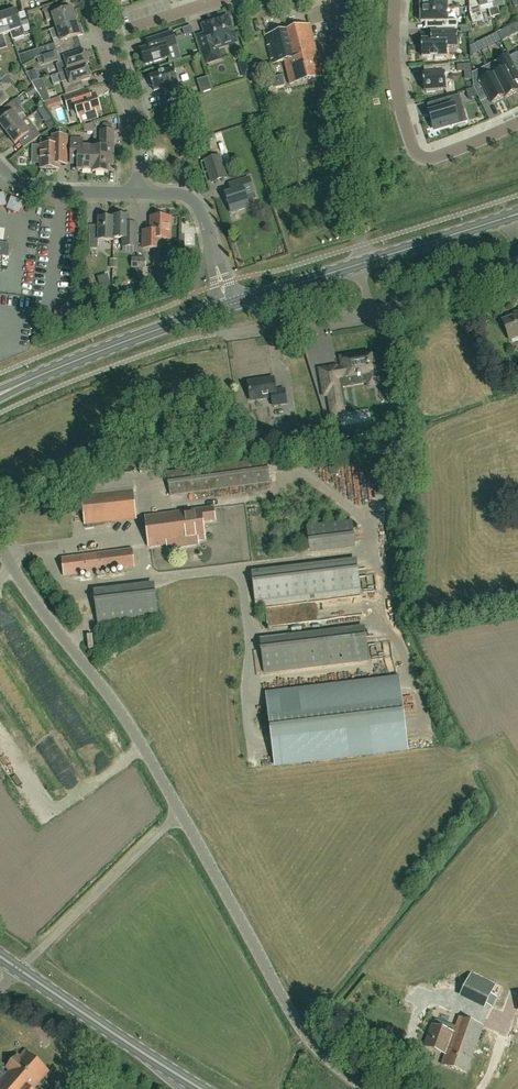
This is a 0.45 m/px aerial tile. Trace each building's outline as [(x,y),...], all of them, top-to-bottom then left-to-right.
[(57,29),(76,22),(72,8),(60,12),(57,5),(43,10),(47,22),(54,20),(57,29)] [(447,7),(421,8),(421,12),(419,12),(419,20),(421,20),(421,22),(436,22),(436,28),(457,28),(457,21),(447,21),(447,7)] [(11,33),(10,33),(13,41),(32,34),(28,22),(21,24),(17,10),(5,14),(11,33)] [(7,47),(3,35),(10,33),(11,33),(5,14),(0,16),(0,50),(7,47)] [(236,42),(234,36),(232,27),(234,27),(231,19),(229,19),(228,17),(203,25),(205,34),(197,36),(206,64),(221,59),(217,48),(236,42)] [(57,52),(69,48),(71,47),(69,40),(81,36),(76,22),(57,29),(50,31),(57,52)] [(290,84),(323,76),(320,65),(322,65),(320,54),(318,55),(310,25),(266,36),(273,64),(284,61),(290,84)] [(185,35),(193,32),(191,26),(183,29),(185,35)] [(431,31),(431,39),(421,39),(422,56),(435,56),(435,58),(445,58),(445,56),(447,56),(447,46),(457,46),(457,31),(431,31)] [(147,41),(149,47),(141,50),(141,52),(140,53),(141,58),(144,59),(146,65),(169,57),(166,49),(176,46),(172,33),(147,41)] [(60,74),(88,65),(87,63),(89,63),(89,62),(87,53),(85,53),(84,53),(83,51),(71,55),(69,48),(57,52),(55,52),(58,61),(59,64),(57,65),(60,74)] [(42,64),(43,66),(58,61),(55,52),(41,57),(40,57),(42,64)] [(509,57),(515,68),(517,74),(517,55),(517,53),(509,57)] [(493,74),(505,97),(517,90),(514,82),(517,80),(517,74),(515,68),(509,57),(509,55),(496,61),(501,70),(493,74)] [(90,79),(89,77),(91,76),(91,75),(89,67),(87,66),(86,67),(86,66),(88,65),(60,74),(66,95),(80,90),(78,83),(90,79)] [(432,74),(425,75),(423,75),(424,90),(426,90),(426,93),(435,92),(435,90),(446,89),(445,74),(451,73),(450,65),(432,66),(433,72),(432,74)] [(63,97),(51,101),(39,69),(31,72),(46,111),(65,104),(63,97)] [(173,69),(149,77),(150,78),(148,78),(150,87),(152,86),(154,91),(163,88),(167,103),(182,98),(177,84),(178,83),(173,69)] [(481,69),(472,73),(474,88),(474,89),(482,85),(487,94),(491,103),(504,96),(504,97),(505,97),(493,74),(485,78),(481,69)] [(4,94),(0,89),(0,107),(9,100),(4,94)] [(466,91),(468,99),(477,96),(473,89),(466,91)] [(97,118),(95,112),(100,110),(95,95),(90,97),(88,90),(65,98),(69,111),(76,109),(79,117),(85,115),(87,122),(97,118)] [(431,119),(434,129),(451,124),(458,123),(455,112),(463,109),(459,95),(438,101),(440,109),(431,112),(432,118),(431,119)] [(22,123),(28,118),(14,101),(5,108),(11,115),(0,123),(0,124),(7,134),(22,123)] [(56,125),(52,119),(45,124),(49,130),(56,125)] [(26,128),(22,123),(7,134),(15,144),(27,136),(32,143),(41,136),(32,124),(26,128)] [(101,148),(94,147),(93,172),(97,172),(98,173),(103,173),(105,172),(108,172),(108,166),(113,166),(114,131),(101,131),(101,148)] [(41,145),(41,146),(41,164),(41,169),(58,169),(58,165),(67,165),(67,150),(67,135),(52,135),(52,138),(52,145),(41,145)] [(93,172),(94,147),(83,147),(83,139),(72,139),(71,155),(78,155),(78,169),(83,169),(85,172),(89,172),(91,170),(93,170),(93,172)] [(205,161),(210,174),(223,170),(219,156),(205,161)] [(249,178),(229,184),(232,192),(225,194),(231,213),(249,207),(245,196),(254,193),(249,178)] [(114,216),(114,218),(114,238),(123,238),(122,247),(138,248),(138,234),(138,224),(129,224),(129,216),(114,216)] [(171,239),(171,217),(151,217),(151,232),(144,232),(143,248),(161,249),(161,239),(171,239)] [(113,240),(114,238),(114,218),(98,218),(98,235),(90,235),(89,248),(98,249),(98,240),(113,240)] [(138,258),(138,268),(146,268),(146,258),(138,258)] [(501,321),(509,341),(517,337),(517,315),(501,321)] [(329,395),(331,411),(343,409),(342,403),(345,402),(341,379),(367,374),(369,386),(384,383),(380,360),(374,361),(373,356),(355,359),(354,355),(341,357),(342,367),(336,368),(336,367),(320,370),(324,396),(329,395)] [(261,382),(248,384),(250,401),(271,398),(273,406),(286,404),(284,390),(276,391),(274,378),(261,380),(261,382)] [(151,446),(149,436),(139,437),(141,448),(151,446)] [(369,449),(381,446),(379,437),(366,440),(369,449)] [(140,474),(162,472),(160,459),(139,462),(140,474)] [(170,496),(269,482),(266,459),(166,473),(170,496)] [(133,486),(132,478),(130,462),(85,467),(88,491),(133,486)] [(85,525),(136,519),(133,491),(82,496),(85,525)] [(202,522),(215,521),(213,508),(145,516),(149,547),(183,543),(184,546),(198,544),(197,541),(205,540),(202,522)] [(352,522),(308,527),(310,547),(354,542),(352,522)] [(63,576),(134,568),(132,550),(61,558),(63,576)] [(357,566),(253,578),(256,606),(360,594),(357,566)] [(154,589),(95,597),(98,624),(158,616),(154,589)] [(365,634),(260,646),(264,673),(368,661),(365,634)] [(406,750),(398,680),(266,695),(274,765),(406,750)] [(63,751),(48,760),(57,776),(72,767),(63,751)] [(492,1008),(497,997),(492,994),(496,986),(471,974),(459,997),(484,1010),(487,1005),(492,1008)] [(464,1073),(481,1026),(457,1018),(451,1032),(431,1025),(423,1047),(443,1054),(439,1064),(464,1073)] [(9,1071),(0,1081),(0,1088),(34,1088),(49,1072),(26,1051),(20,1058),(17,1056),(6,1068),(9,1071)]
